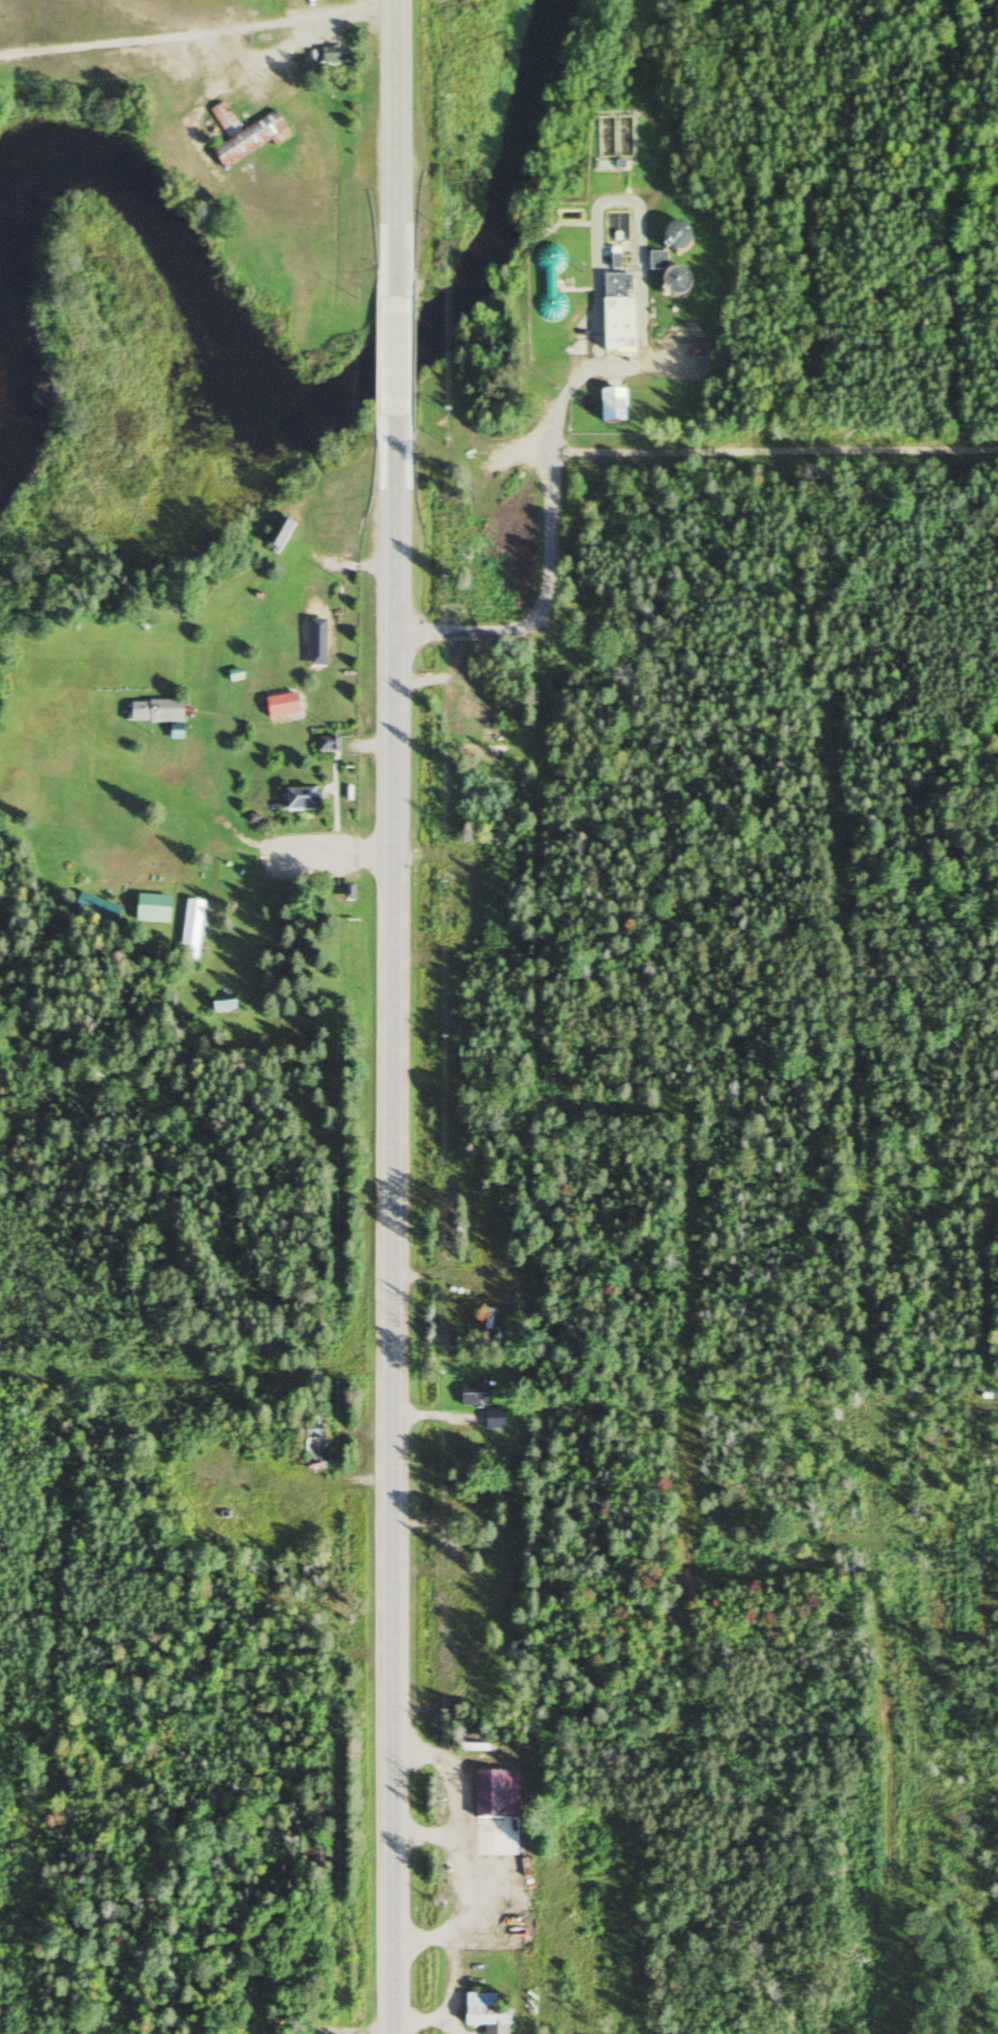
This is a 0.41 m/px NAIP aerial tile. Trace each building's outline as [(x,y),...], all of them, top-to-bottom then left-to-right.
[(316,64),(348,64),(348,48),(316,48),(316,64)] [(274,111),(239,131),(223,102),(209,110),(226,141),(210,150),(221,169),(270,142),(272,145),(288,136),(274,111)] [(617,163),(617,145),(598,145),(598,173),(624,173),(624,163),(617,163)] [(665,249),(685,249),(685,226),(665,226),(665,249)] [(559,248),(540,248),(540,321),(562,321),(562,296),(559,296),(559,248)] [(665,253),(648,253),(648,270),(665,270),(665,253)] [(681,295),(686,271),(666,268),(662,291),(681,295)] [(603,303),(603,276),(630,275),(630,291),(626,291),(626,302),(603,303)] [(601,303),(603,303),(626,302),(631,302),(632,352),(603,352),(601,303)] [(598,391),(623,390),(624,423),(599,424),(598,391)] [(275,555),(295,525),(281,517),(262,547),(275,555)] [(267,719),(298,714),(294,694),(263,699),(267,719)] [(181,723),(181,701),(128,702),(128,723),(181,723)] [(316,752),(338,752),(338,738),(316,738),(316,752)] [(486,762),(486,745),(451,745),(451,762),(486,762)] [(281,792),(281,812),(319,812),(319,792),(281,792)] [(120,909),(78,893),(71,913),(113,928),(120,909)] [(135,924),(167,924),(167,896),(135,896),(135,924)] [(202,903),(184,901),(177,959),(195,961),(202,903)] [(211,1011),(231,1011),(231,999),(211,999),(211,1011)] [(173,1033),(184,1033),(184,1019),(173,1019),(173,1033)] [(458,1406),(487,1406),(487,1379),(477,1379),(477,1386),(458,1386),(458,1406)] [(304,1438),(305,1469),(320,1469),(320,1416),(309,1416),(309,1425),(296,1425),(296,1438),(304,1438)] [(502,1787),(473,1787),(473,1818),(502,1818),(502,1787)] [(533,1791),(519,1791),(519,1807),(533,1807),(533,1791)] [(508,2008),(494,2007),(494,1994),(464,1993),(463,2025),(484,2026),(484,2033),(507,2033),(508,2008)]
